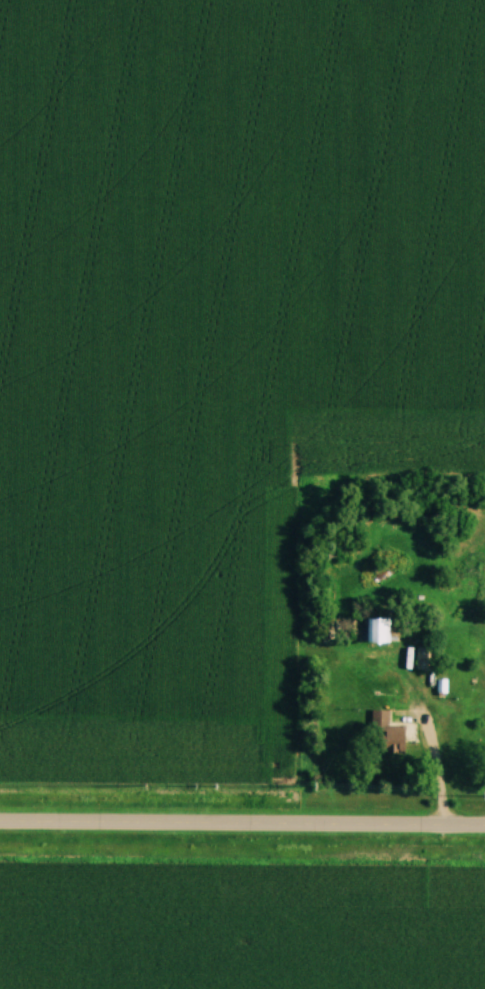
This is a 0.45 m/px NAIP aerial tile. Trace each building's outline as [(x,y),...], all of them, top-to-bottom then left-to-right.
[(368,643),(386,643),(386,616),(368,616),(368,643)] [(419,669),(432,669),(433,648),(420,648),(419,669)] [(390,711),(371,711),(371,753),(405,753),(405,726),(390,726),(390,711)]
